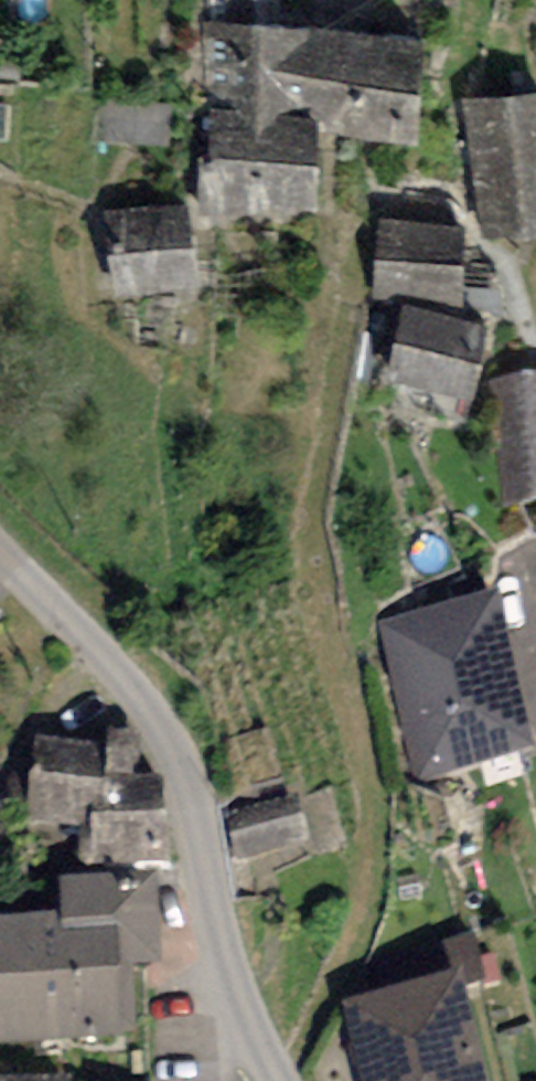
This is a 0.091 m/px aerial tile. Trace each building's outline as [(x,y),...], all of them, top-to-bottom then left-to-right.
[(421,20),(209,16),(204,213),(318,215),(320,129),(419,131),(421,20)] [(462,100),(482,236),(535,228),(535,90),(462,100)] [(187,198),(104,210),(116,295),(199,283),(187,198)] [(461,221),(381,215),(375,290),(455,296),(461,221)] [(484,319),(404,303),(389,377),(469,393),(484,319)] [(493,382),(504,501),(535,498),(535,378),(493,382)] [(381,622),(417,776),(535,749),(535,747),(500,594),(381,622)] [(105,754),(35,746),(28,809),(98,817),(105,754)] [(162,783),(104,785),(106,866),(164,864),(162,783)] [(300,797),(225,815),(235,859),(310,841),(300,797)] [(0,928),(0,1048),(137,1042),(134,977),(162,976),(158,880),(60,884),(62,925),(0,928)] [(344,1003),(363,1080),(487,1080),(461,975),(344,1003)]
